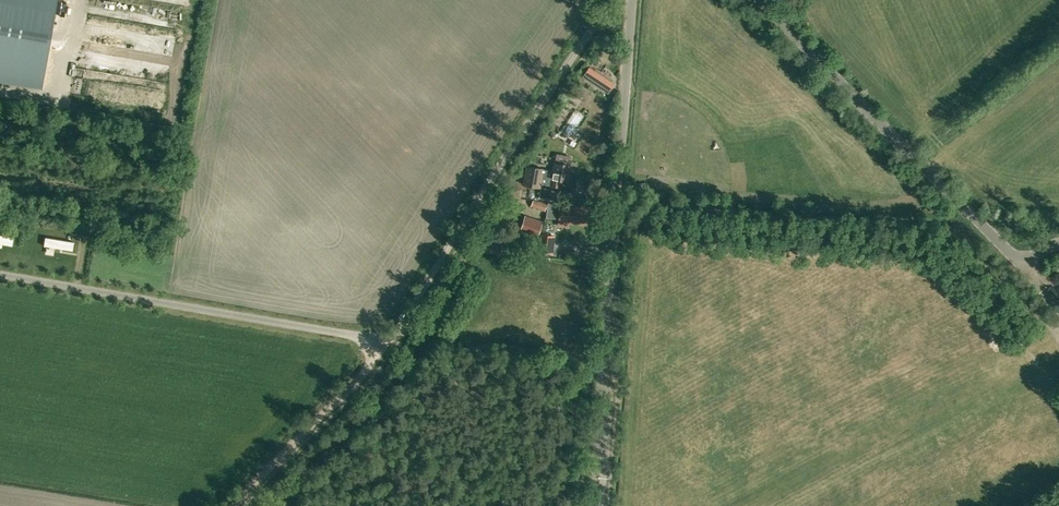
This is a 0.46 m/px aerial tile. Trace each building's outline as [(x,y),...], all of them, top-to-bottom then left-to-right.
[(41,88),(56,0),(0,0),(0,81),(41,88)] [(585,75),(610,91),(615,82),(591,66),(585,75)] [(526,164),(522,184),(540,188),(541,183),(551,185),(560,186),(561,181),(567,182),(570,165),(569,165),(556,163),(555,163),(554,170),(544,168),(544,167),(526,164)] [(559,190),(541,186),(539,198),(556,201),(559,190)] [(534,199),(531,206),(537,208),(540,201),(534,199)] [(570,220),(570,222),(584,224),(586,207),(561,204),(559,218),(570,220)] [(542,222),(525,216),(520,231),(529,234),(527,237),(536,240),(542,222)] [(552,253),(554,235),(541,234),(539,252),(552,253)] [(489,245),(505,247),(506,240),(490,238),(489,245)]
